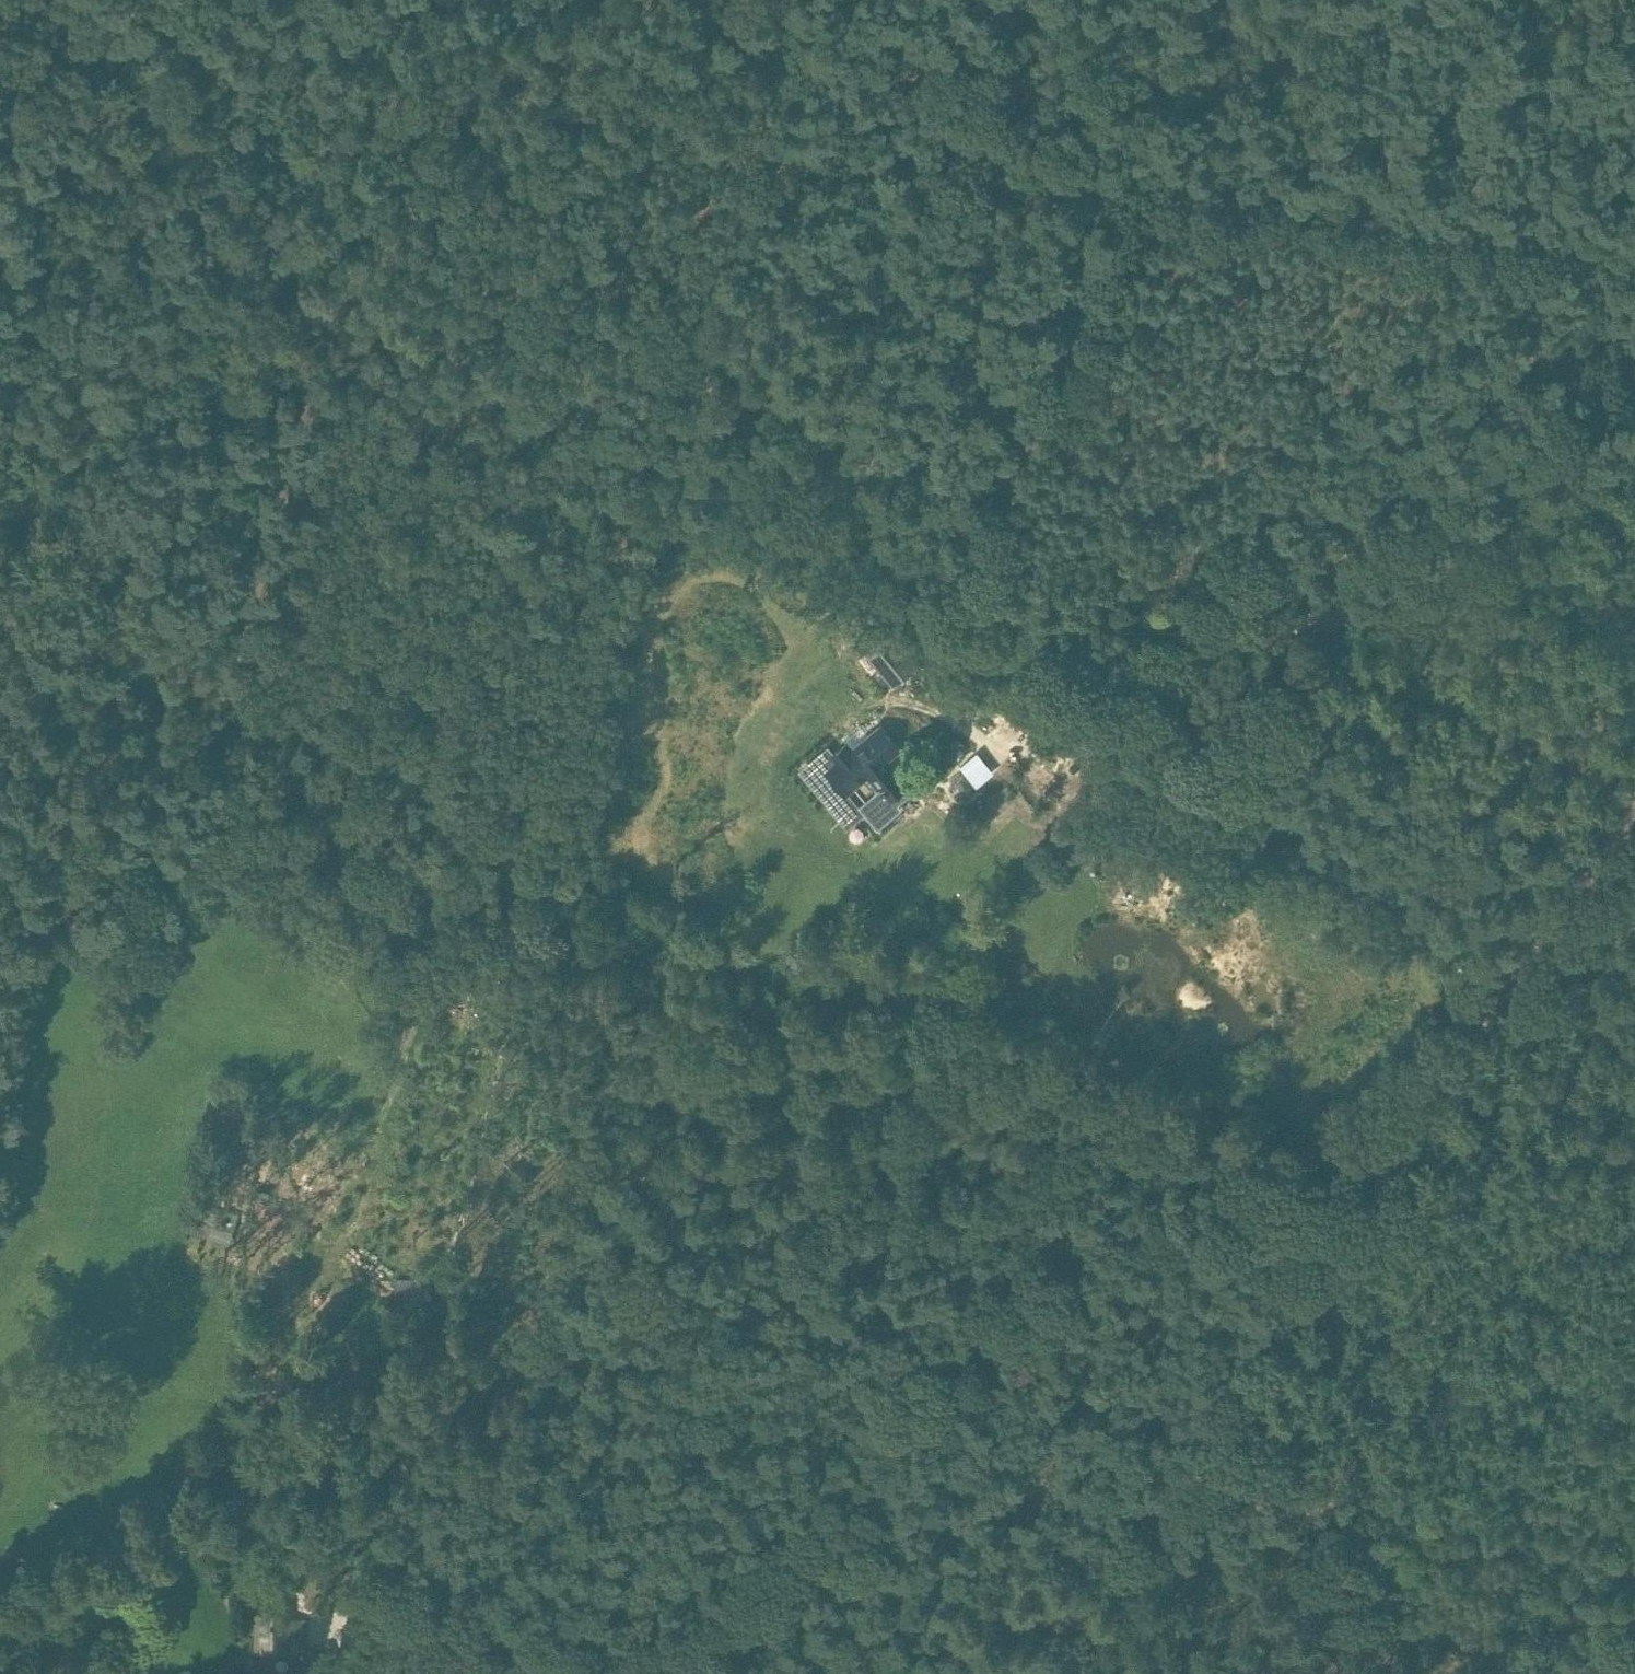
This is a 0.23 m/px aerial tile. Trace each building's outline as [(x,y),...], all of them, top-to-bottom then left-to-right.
[(893,683),(918,664),(890,629),(866,649),(893,683)] [(829,744),(800,769),(829,804),(845,790),(847,793),(870,773),(886,792),(902,778),(886,759),(900,748),(881,725),(853,749),(847,743),(836,753),(829,744)] [(256,1598),(256,1649),(294,1649),(295,1654),(309,1659),(304,1673),(327,1673),(333,1658),(312,1651),(305,1647),(306,1618),(294,1617),(294,1599),(256,1598)]
